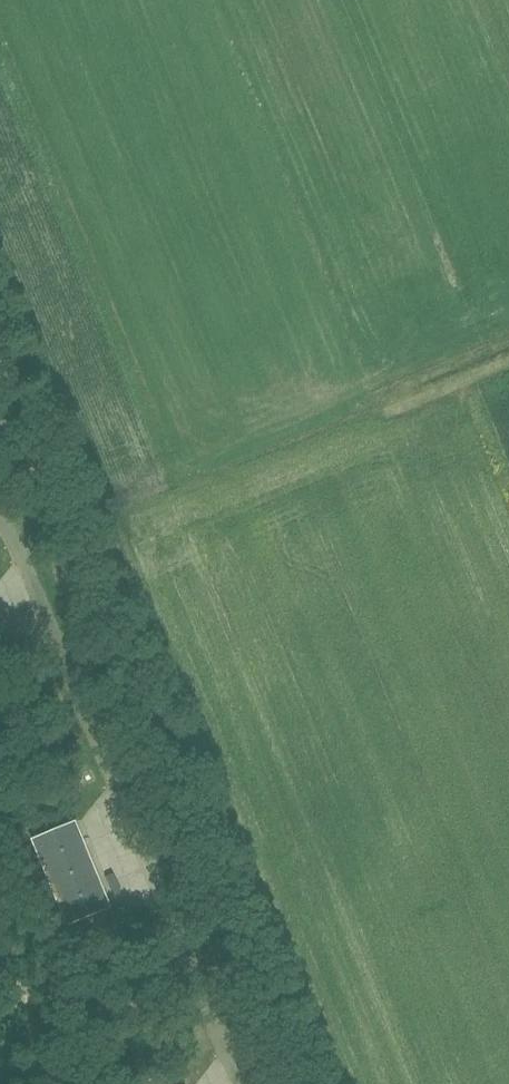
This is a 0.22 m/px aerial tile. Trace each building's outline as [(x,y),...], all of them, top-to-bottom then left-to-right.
[(65,924),(110,906),(74,819),(29,838),(65,924)]
